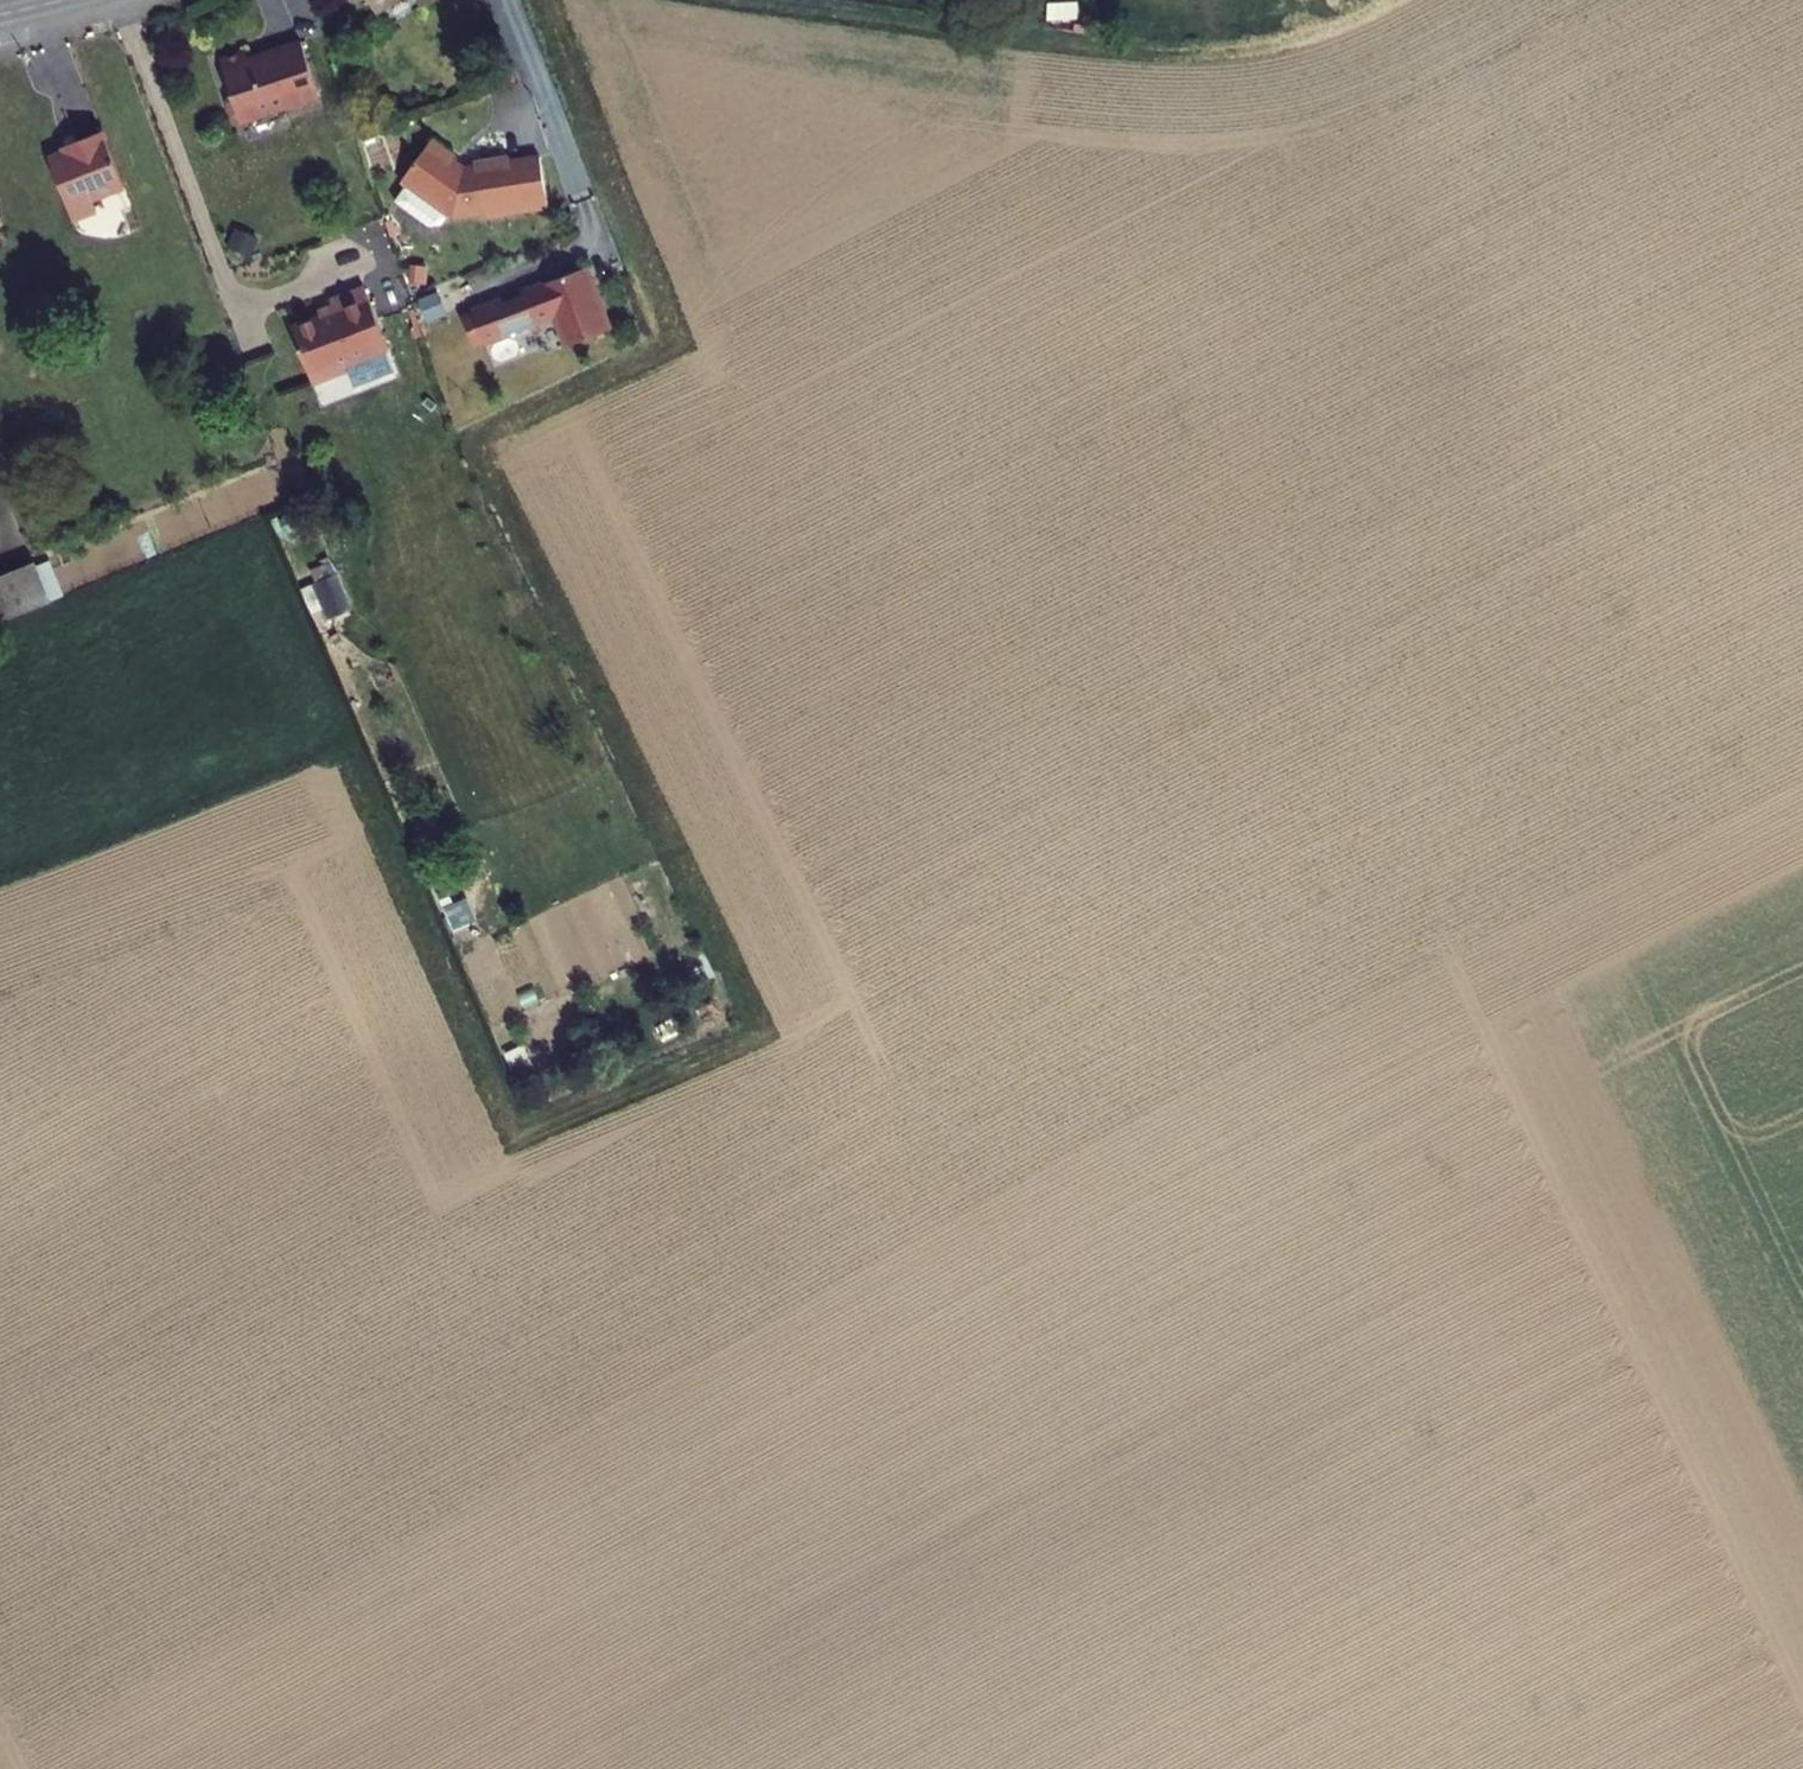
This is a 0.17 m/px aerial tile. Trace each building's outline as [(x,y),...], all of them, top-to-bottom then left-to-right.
[(375,15),(402,0),(366,0),(375,15)] [(318,106),(300,50),(272,60),(271,60),(270,60),(268,64),(268,66),(249,72),(246,60),(219,69),(230,102),(226,110),(230,124),(238,128),(239,132),(284,117),(288,119),(304,114),(306,110),(318,106)] [(131,186),(109,130),(83,140),(86,146),(56,158),(80,219),(103,210),(99,198),(131,186)] [(549,212),(539,163),(509,169),(508,165),(472,172),(473,176),(464,178),(450,169),(453,166),(429,151),(406,186),(408,196),(418,203),(454,227),(487,220),(488,224),(549,212)] [(444,243),(454,227),(418,203),(408,219),(444,243)] [(580,269),(515,294),(517,300),(498,307),(496,302),(465,314),(478,346),(548,318),(560,349),(604,332),(580,269)] [(397,353),(377,290),(339,302),(343,313),(298,327),(316,384),(355,372),(354,367),(397,353)] [(336,572),(312,582),(329,620),(353,609),(336,572)] [(47,614),(32,575),(0,587),(0,632),(47,614)]
